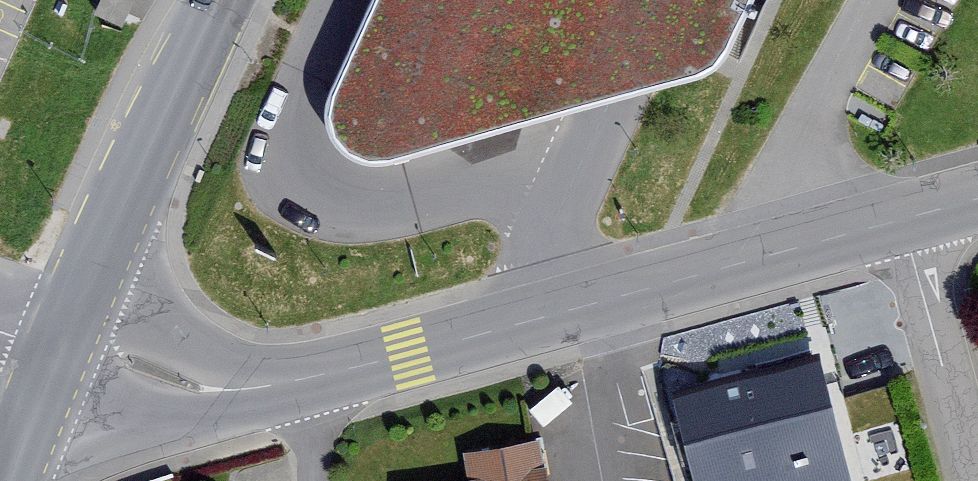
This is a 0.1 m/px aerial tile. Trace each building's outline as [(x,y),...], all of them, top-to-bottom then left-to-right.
[(327,100),(326,133),(339,153),(365,166),(394,162),(609,101),(657,87),(702,74),(717,63),(728,47),(750,0),(372,0),(327,100)] [(816,357),(667,394),(689,480),(847,480),(816,357)] [(541,438),(460,452),(465,480),(549,480),(541,438)]
